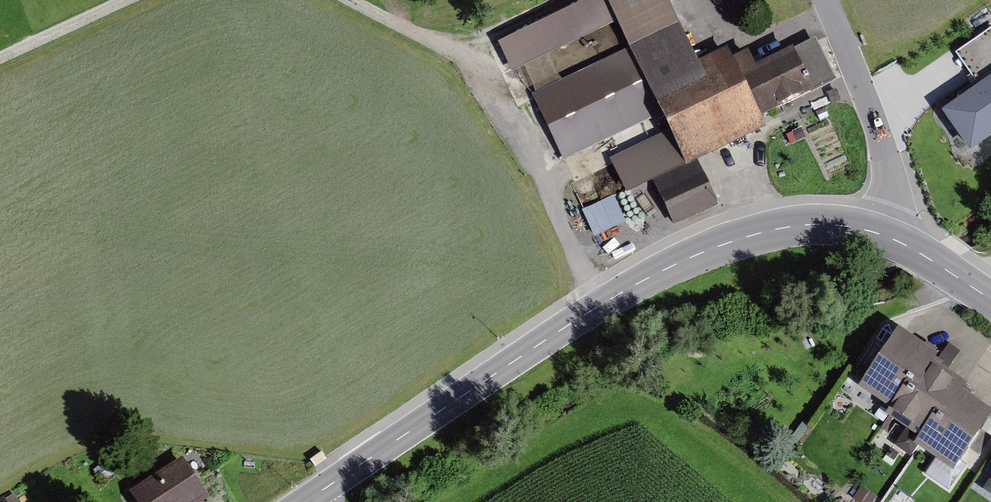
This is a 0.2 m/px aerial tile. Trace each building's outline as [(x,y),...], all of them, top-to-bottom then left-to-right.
[(506,43),(519,69),(617,23),(630,51),(536,95),(566,157),(665,110),(673,128),(692,167),(702,162),(773,129),(768,118),(839,85),(818,40),(759,67),(752,53),(739,59),(733,47),(703,61),(675,0),(599,0),(506,43)] [(975,84),(957,97),(961,102),(990,81),(990,30),(955,55),(975,84)] [(970,157),(990,142),(990,81),(961,102),(941,116),(970,157)] [(692,167),(673,128),(607,158),(630,206),(661,191),(706,170),(702,162),(692,167)] [(706,170),(661,191),(678,228),(723,207),(706,170)] [(616,194),(584,208),(596,235),(628,221),(616,194)] [(906,388),(915,394),(934,367),(938,361),(898,333),(859,390),(890,412),(906,388)] [(944,423),(963,397),(967,391),(934,367),(915,394),(906,388),(890,412),(885,418),(919,442),(920,440),(922,437),(936,417),(944,423)] [(954,475),(990,422),(990,416),(963,397),(944,423),(936,417),(922,437),(920,440),(919,442),(915,447),(954,475)] [(186,458),(137,491),(145,501),(207,501),(213,498),(186,458)]
